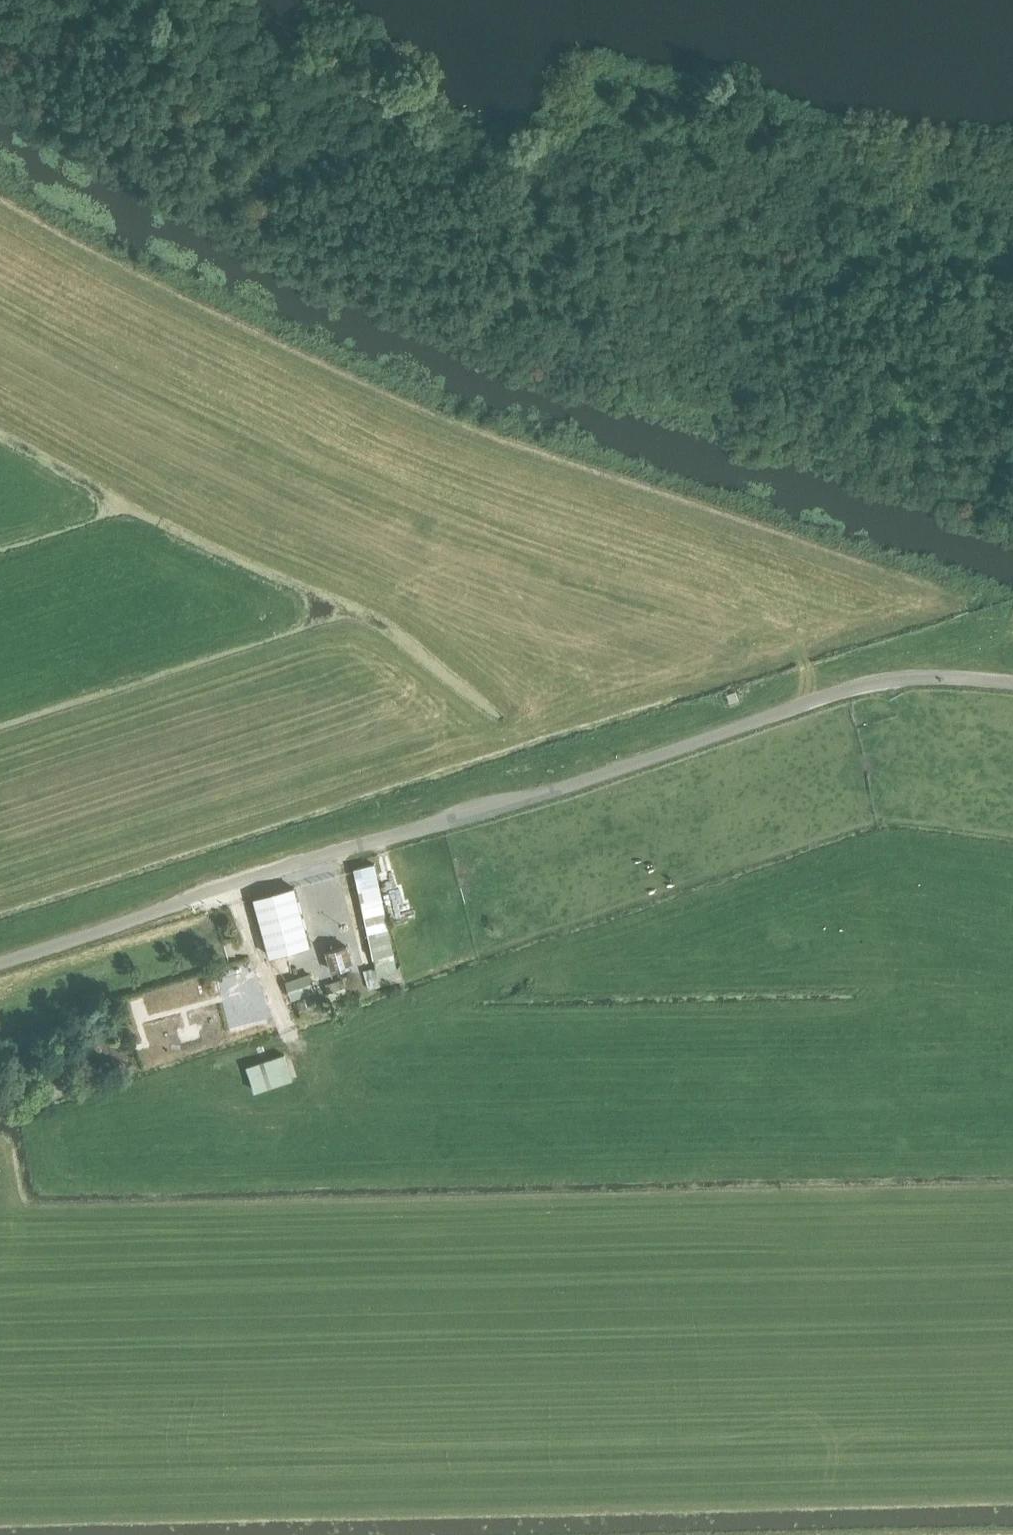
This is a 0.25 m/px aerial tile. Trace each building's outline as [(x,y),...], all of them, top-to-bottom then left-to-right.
[(736,692),(728,695),(730,703),(739,700),(736,692)] [(375,862),(355,867),(376,965),(364,969),(369,987),(377,986),(378,989),(378,991),(381,991),(396,987),(405,984),(405,983),(404,981),(399,967),(396,955),(398,954),(391,928),(401,926),(399,918),(403,917),(400,907),(393,909),(392,902),(385,904),(375,862)] [(294,887),(256,897),(272,957),(311,946),(294,887)] [(348,945),(308,958),(315,977),(335,970),(337,974),(356,967),(348,945)] [(308,958),(283,966),(293,997),(319,989),(315,977),(308,958)] [(329,989),(298,1000),(305,1020),(309,1019),(330,1011),(329,1010),(327,1003),(351,995),(345,977),(327,983),(329,989)] [(254,1088),(291,1079),(285,1054),(248,1064),(254,1088)]
